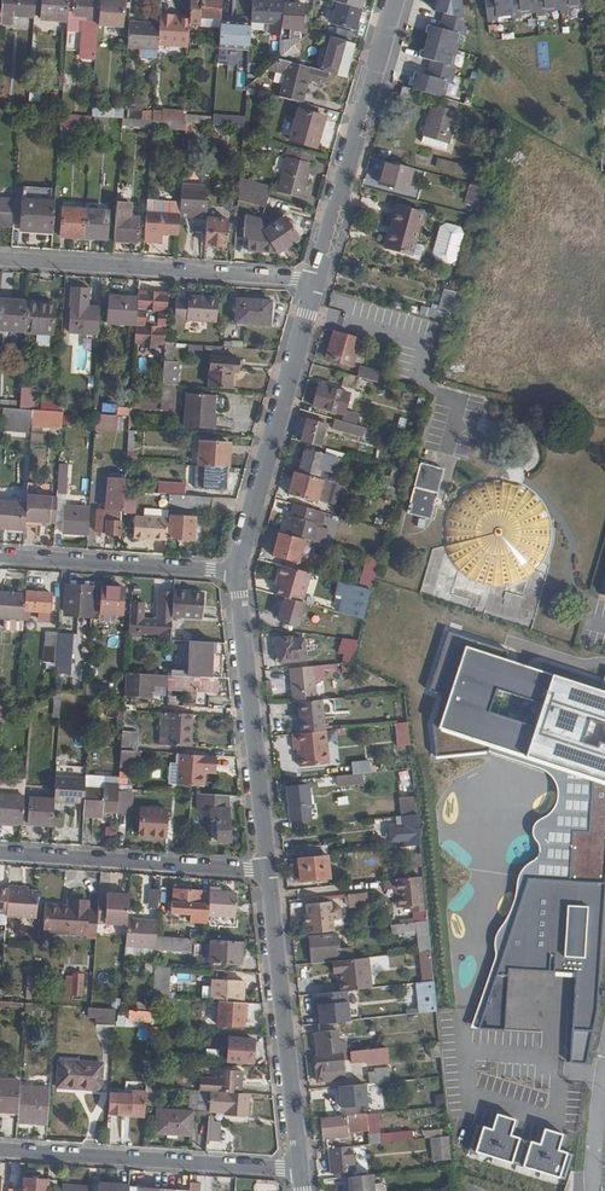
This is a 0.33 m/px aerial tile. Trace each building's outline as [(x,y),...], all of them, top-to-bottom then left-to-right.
[(41,0),(7,0),(6,22),(18,23),(19,14),(40,16),(41,0)] [(74,0),(49,0),(48,16),(73,17),(74,0)] [(73,17),(72,34),(79,34),(80,18),(105,20),(106,0),(74,0),(73,17)] [(131,0),(106,0),(105,20),(104,24),(130,26),(131,0)] [(228,0),(197,0),(196,20),(196,22),(207,23),(207,17),(226,18),(228,0)] [(289,0),(282,0),(282,1),(272,0),(258,0),(257,20),(279,22),(278,35),(287,35),(289,0)] [(370,0),(341,0),(344,1),(368,8),(370,0)] [(468,0),(444,0),(443,1),(441,8),(450,11),(446,26),(437,23),(434,34),(429,52),(428,56),(437,59),(433,74),(423,72),(419,89),(421,90),(450,99),(471,25),(468,0)] [(564,0),(494,0),(494,5),(495,20),(505,18),(505,14),(520,14),(520,17),(530,16),(530,12),(545,11),(545,15),(555,14),(554,10),(565,9),(564,0)] [(565,9),(569,8),(569,12),(579,11),(579,7),(596,6),(595,0),(564,0),(565,9)] [(361,29),(368,8),(344,1),(338,22),(361,29)] [(305,26),(306,3),(292,2),(290,25),(296,26),(296,35),(307,36),(307,32),(312,32),(312,27),(305,26)] [(196,22),(196,20),(189,20),(189,13),(166,12),(166,21),(165,36),(195,38),(196,22)] [(165,36),(166,21),(135,19),(133,45),(164,46),(165,36)] [(255,48),(257,23),(226,21),(225,45),(255,48)] [(350,76),(360,42),(338,35),(327,69),(335,71),(350,76)] [(306,102),(313,76),(331,82),(335,71),(327,69),(285,57),(276,65),(293,70),(285,95),(306,102)] [(244,86),(244,71),(236,71),(235,86),(244,86)] [(418,100),(421,90),(419,89),(408,86),(406,96),(418,100)] [(454,151),(465,112),(440,105),(429,143),(454,151)] [(123,106),(108,107),(108,118),(123,117),(123,106)] [(124,125),(182,127),(183,110),(125,108),(124,125)] [(323,148),(331,118),(305,110),(296,140),(323,148)] [(62,113),(60,125),(79,128),(81,116),(62,113)] [(243,125),(243,115),(213,114),(213,123),(243,125)] [(309,200),(321,155),(298,149),(286,193),(309,200)] [(434,167),(463,174),(466,165),(437,157),(434,167)] [(415,192),(422,169),(394,160),(387,183),(415,192)] [(488,179),(491,171),(475,166),(472,175),(488,179)] [(489,206),(494,190),(479,185),(475,202),(489,206)] [(214,217),(215,187),(189,186),(187,212),(201,213),(200,230),(213,230),(214,217)] [(263,207),(267,195),(246,188),(245,201),(263,207)] [(21,201),(0,199),(0,225),(19,227),(21,201)] [(59,233),(61,204),(29,201),(26,230),(59,233)] [(145,241),(147,217),(137,216),(137,201),(123,201),(120,240),(145,241)] [(424,241),(432,214),(406,206),(400,226),(397,225),(395,233),(398,234),(400,228),(403,229),(402,235),(424,241)] [(89,238),(91,209),(68,207),(66,236),(89,238)] [(113,240),(115,212),(91,209),(89,238),(113,240)] [(185,234),(186,214),(152,212),(151,239),(169,240),(169,233),(185,234)] [(233,245),(235,219),(214,217),(213,230),(212,244),(233,245)] [(305,240),(290,219),(269,233),(256,232),(255,252),(284,254),(305,240)] [(441,221),(430,258),(455,265),(465,228),(441,221)] [(420,256),(424,241),(402,235),(398,250),(420,256)] [(456,323),(464,292),(440,286),(439,289),(452,293),(446,312),(430,307),(428,316),(456,323)] [(104,333),(106,307),(91,306),(93,288),(77,287),(74,331),(104,333)] [(171,318),(172,294),(154,293),(153,313),(164,314),(164,318),(171,318)] [(224,320),(226,297),(196,295),(195,298),(183,298),(182,318),(224,320)] [(143,324),(144,298),(115,296),(114,322),(143,324)] [(278,325),(279,299),(244,297),(243,323),(278,325)] [(32,301),(33,299),(4,298),(3,329),(30,331),(32,301)] [(58,335),(60,302),(32,301),(30,331),(30,333),(58,335)] [(358,366),(365,339),(341,332),(333,359),(358,366)] [(178,385),(181,342),(171,342),(168,384),(178,385)] [(238,389),(239,371),(244,372),(245,359),(213,356),(210,387),(238,389)] [(382,383),(384,374),(366,369),(364,378),(377,381),(382,383)] [(376,388),(377,381),(364,378),(352,374),(349,386),(362,390),(364,384),(376,388)] [(40,401),(41,384),(27,383),(25,408),(38,409),(43,409),(43,401),(40,401)] [(176,415),(178,385),(168,384),(167,403),(137,401),(137,412),(176,415)] [(352,414),(358,393),(328,385),(321,407),(335,411),(336,409),(352,414)] [(218,429),(221,395),(197,392),(194,427),(218,429)] [(430,413),(435,398),(428,396),(424,411),(430,413)] [(62,410),(63,398),(47,397),(47,409),(62,410)] [(67,427),(68,411),(62,410),(47,409),(43,409),(38,409),(37,425),(67,427)] [(123,430),(124,415),(103,413),(102,428),(123,430)] [(328,449),(334,426),(314,419),(307,443),(328,449)] [(358,435),(361,426),(342,421),(340,429),(358,435)] [(146,442),(166,446),(167,440),(162,439),(163,434),(148,431),(146,442)] [(235,469),(236,444),(208,442),(206,467),(235,469)] [(326,481),(333,457),(314,451),(306,476),(326,481)] [(430,520),(445,468),(422,461),(406,513),(430,520)] [(73,495),(75,464),(65,464),(63,494),(73,495)] [(233,491),(235,469),(206,467),(204,466),(203,482),(210,482),(210,490),(233,491)] [(397,501),(406,471),(394,468),(385,498),(397,501)] [(324,505),(330,482),(326,481),(306,476),(302,474),(296,497),(324,505)] [(127,512),(129,478),(114,477),(112,511),(127,512)] [(551,531),(550,525),(549,518),(547,512),(544,505),(540,500),(536,495),(531,490),(526,486),(520,483),(513,480),(507,479),(500,478),(493,478),(487,479),(480,480),(474,483),(468,486),(462,490),(457,495),(453,500),(449,505),(447,512),(444,518),(443,525),(443,531),(443,538),(444,545),(447,551),(449,557),(453,563),(457,568),(462,573),(468,577),(474,580),(480,583),(487,584),(493,585),(500,585),(507,584),(513,583),(520,580),(526,577),(531,573),(536,568),(540,563),(544,557),(547,551),(549,545),(550,538),(551,531)] [(201,497),(202,488),(160,485),(160,494),(176,495),(201,497)] [(140,514),(142,493),(131,492),(129,514),(140,514)] [(62,511),(63,497),(33,494),(32,501),(31,521),(61,523),(62,511)] [(218,507),(219,498),(201,497),(176,495),(175,504),(218,507)] [(32,501),(2,499),(1,514),(0,526),(0,530),(30,531),(31,521),(32,501)] [(95,534),(96,509),(71,507),(71,512),(62,511),(61,523),(70,523),(69,532),(95,534)] [(321,531),(315,529),(320,512),(302,507),(293,536),(318,543),(321,531)] [(125,536),(127,512),(112,511),(103,510),(102,532),(111,532),(112,535),(125,536)] [(200,541),(201,519),(176,516),(175,539),(200,541)] [(172,540),(174,519),(141,517),(140,538),(172,540)] [(306,565),(313,543),(286,535),(279,557),(306,565)] [(366,556),(358,580),(371,584),(379,560),(366,556)] [(310,604),(318,575),(289,567),(285,579),(289,580),(284,596),(295,599),(310,604)] [(97,614),(99,586),(75,585),(75,599),(80,599),(79,613),(97,614)] [(373,612),(378,594),(346,585),(344,595),(366,601),(363,609),(373,612)] [(108,588),(108,587),(99,586),(97,614),(106,615),(106,613),(108,588)] [(129,615),(130,589),(108,588),(106,613),(129,615)] [(56,623),(58,594),(32,592),(31,595),(30,611),(41,612),(41,616),(48,616),(48,622),(56,623)] [(209,617),(211,595),(181,592),(180,605),(179,616),(209,617)] [(31,595),(0,593),(0,618),(10,619),(30,621),(30,611),(31,595)] [(305,626),(311,604),(310,604),(295,599),(292,608),(290,607),(286,620),(305,626)] [(179,616),(180,605),(166,604),(165,621),(149,620),(136,619),(135,639),(143,639),(144,632),(171,634),(171,641),(177,641),(179,616)] [(149,620),(150,605),(137,604),(136,619),(149,620)] [(29,632),(30,621),(10,619),(9,628),(12,630),(29,632)] [(63,664),(65,633),(52,632),(50,663),(63,664)] [(312,660),(310,638),(298,639),(298,636),(284,637),(285,647),(281,647),(282,663),(312,660)] [(361,655),(365,642),(354,640),(353,654),(361,655)] [(222,679),(223,644),(197,643),(196,671),(178,670),(178,677),(222,679)] [(465,645),(439,726),(433,758),(488,751),(542,767),(546,770),(552,777),(558,788),(558,797),(553,809),(544,815),(537,819),(534,825),(535,835),(538,843),(538,852),(532,859),(522,867),(519,874),(516,884),(516,895),(513,909),(506,921),(500,931),(495,941),(495,947),(497,952),(495,959),(472,1027),(504,1029),(506,968),(575,972),(571,1062),(584,1065),(591,1031),(603,934),(604,883),(604,880),(604,684),(603,690),(465,645)] [(323,700),(320,667),(297,669),(299,703),(305,702),(323,700)] [(174,687),(174,676),(133,674),(131,698),(153,699),(154,685),(174,687)] [(223,695),(223,679),(222,679),(178,677),(174,676),(174,687),(173,692),(223,695)] [(106,697),(107,686),(93,685),(92,697),(106,697)] [(333,732),(330,699),(323,700),(305,702),(308,735),(328,733),(333,732)] [(197,748),(198,725),(196,724),(197,715),(175,714),(173,747),(197,748)] [(408,722),(394,723),(397,746),(410,745),(408,722)] [(332,766),(328,733),(308,735),(299,735),(300,746),(305,746),(307,769),(332,766)] [(139,753),(140,734),(129,734),(127,752),(139,753)] [(138,766),(139,753),(127,752),(127,765),(138,766)] [(217,769),(218,757),(187,756),(185,785),(206,787),(208,768),(217,769)] [(352,760),(352,773),(370,773),(371,761),(352,760)] [(409,769),(397,771),(400,787),(412,784),(409,769)] [(368,787),(367,777),(341,780),(342,790),(368,787)] [(90,807),(91,790),(92,780),(61,778),(60,800),(60,805),(90,807)] [(123,815),(125,789),(125,788),(110,787),(110,791),(91,790),(90,807),(89,818),(107,819),(108,813),(123,815)] [(136,816),(137,790),(125,789),(123,815),(136,816)] [(317,823),(313,789),(293,791),(297,825),(317,823)] [(243,843),(241,797),(212,795),(212,810),(218,811),(219,832),(224,832),(224,844),(243,843)] [(29,799),(0,797),(0,824),(27,826),(29,799)] [(60,805),(60,800),(35,799),(33,826),(58,828),(60,805)] [(426,818),(424,800),(409,802),(410,820),(416,819),(426,818)] [(172,838),(173,810),(146,808),(145,837),(172,838)] [(429,849),(426,818),(416,819),(417,831),(402,832),(403,845),(419,844),(420,850),(429,849)] [(324,859),(323,848),(305,850),(306,860),(324,859)] [(338,880),(336,858),(324,859),(306,860),(308,883),(338,880)] [(432,915),(428,880),(392,884),(393,892),(406,891),(408,912),(422,911),(422,916),(432,915)] [(147,907),(158,908),(159,889),(148,888),(147,907)] [(42,920),(43,895),(24,894),(25,890),(13,889),(13,892),(11,916),(11,918),(42,920)] [(13,892),(0,891),(0,916),(11,916),(13,892)] [(214,918),(215,895),(207,895),(207,893),(180,891),(179,905),(176,905),(176,916),(197,917),(196,924),(214,924),(214,918)] [(242,919),(244,896),(216,894),(215,895),(214,918),(242,919)] [(133,921),(134,896),(112,895),(112,900),(103,900),(103,910),(102,925),(132,927),(133,921)] [(376,908),(375,896),(355,898),(356,910),(376,908)] [(102,925),(103,910),(94,910),(94,905),(76,904),(75,908),(49,907),(48,935),(101,939),(102,925)] [(342,934),(339,905),(314,907),(316,936),(342,934)] [(162,938),(163,923),(133,921),(132,927),(131,948),(162,950),(162,938)] [(437,935),(436,925),(409,927),(411,937),(437,935)] [(198,953),(199,940),(162,938),(162,950),(162,952),(198,953)] [(355,963),(354,952),(342,952),(341,938),(316,940),(319,967),(344,964),(355,963)] [(246,968),(248,944),(216,942),(215,965),(246,968)] [(377,991),(374,961),(355,963),(344,964),(348,994),(356,993),(377,991)] [(168,983),(169,969),(161,969),(160,982),(168,983)] [(87,998),(88,978),(73,978),(72,997),(87,998)] [(249,1003),(250,984),(237,983),(237,986),(229,986),(227,1001),(249,1003)] [(445,1015),(442,985),(433,986),(436,1016),(445,1015)] [(359,1023),(356,993),(348,994),(323,996),(325,1017),(328,1017),(329,1026),(343,1025),(359,1023)] [(256,1029),(258,1005),(228,1003),(226,1028),(256,1029)] [(37,1014),(38,1005),(30,1005),(30,1013),(37,1014)] [(120,1028),(121,1011),(94,1009),(93,1019),(101,1019),(101,1027),(120,1028)] [(150,1023),(151,1011),(128,1009),(127,1021),(150,1023)] [(425,1019),(425,1032),(436,1032),(436,1019),(425,1019)] [(357,1054),(356,1043),(345,1044),(343,1025),(329,1026),(327,1027),(328,1034),(321,1034),(324,1058),(335,1056),(357,1054)] [(143,1040),(144,1031),(129,1030),(128,1039),(143,1040)] [(260,1066),(261,1043),(236,1041),(234,1064),(260,1066)] [(440,1042),(428,1043),(429,1058),(440,1057),(440,1042)] [(396,1066),(394,1051),(357,1054),(335,1056),(336,1059),(322,1060),(323,1072),(327,1072),(328,1084),(351,1081),(350,1062),(360,1061),(360,1065),(376,1063),(376,1068),(396,1066)] [(86,1091),(88,1063),(65,1062),(63,1089),(86,1091)] [(107,1092),(109,1065),(88,1063),(86,1091),(107,1092)] [(248,1096),(250,1073),(225,1071),(224,1094),(248,1096)] [(398,1085),(397,1074),(377,1075),(377,1087),(398,1085)] [(26,1083),(0,1082),(0,1113),(24,1114),(26,1088),(26,1083)] [(373,1108),(372,1087),(345,1090),(347,1110),(373,1108)] [(54,1127),(56,1090),(26,1088),(24,1114),(23,1124),(54,1127)] [(151,1120),(153,1093),(139,1093),(139,1097),(116,1095),(115,1118),(131,1119),(131,1117),(139,1118),(139,1119),(151,1120)] [(216,1112),(217,1094),(205,1093),(203,1115),(216,1116),(216,1112)] [(253,1117),(255,1097),(248,1096),(224,1094),(217,1094),(216,1112),(235,1113),(235,1115),(253,1117)] [(196,1139),(198,1114),(163,1111),(161,1136),(196,1139)] [(468,1157),(563,1183),(571,1153),(559,1149),(563,1133),(543,1127),(539,1143),(511,1135),(516,1118),(496,1113),(492,1129),(476,1124),(468,1157)] [(356,1151),(353,1119),(327,1122),(329,1141),(333,1143),(334,1153),(335,1153),(356,1151)] [(225,1146),(227,1124),(215,1123),(214,1145),(225,1146)] [(11,1134),(13,1128),(0,1125),(0,1132),(11,1134)] [(459,1164),(457,1140),(444,1141),(447,1165),(459,1164)] [(363,1174),(361,1150),(356,1151),(335,1153),(337,1176),(340,1176),(341,1182),(355,1181),(354,1174),(363,1174)] [(379,1178),(355,1181),(356,1190),(380,1190),(379,1178)] [(64,1184),(29,1181),(28,1190),(63,1190),(64,1184)]
